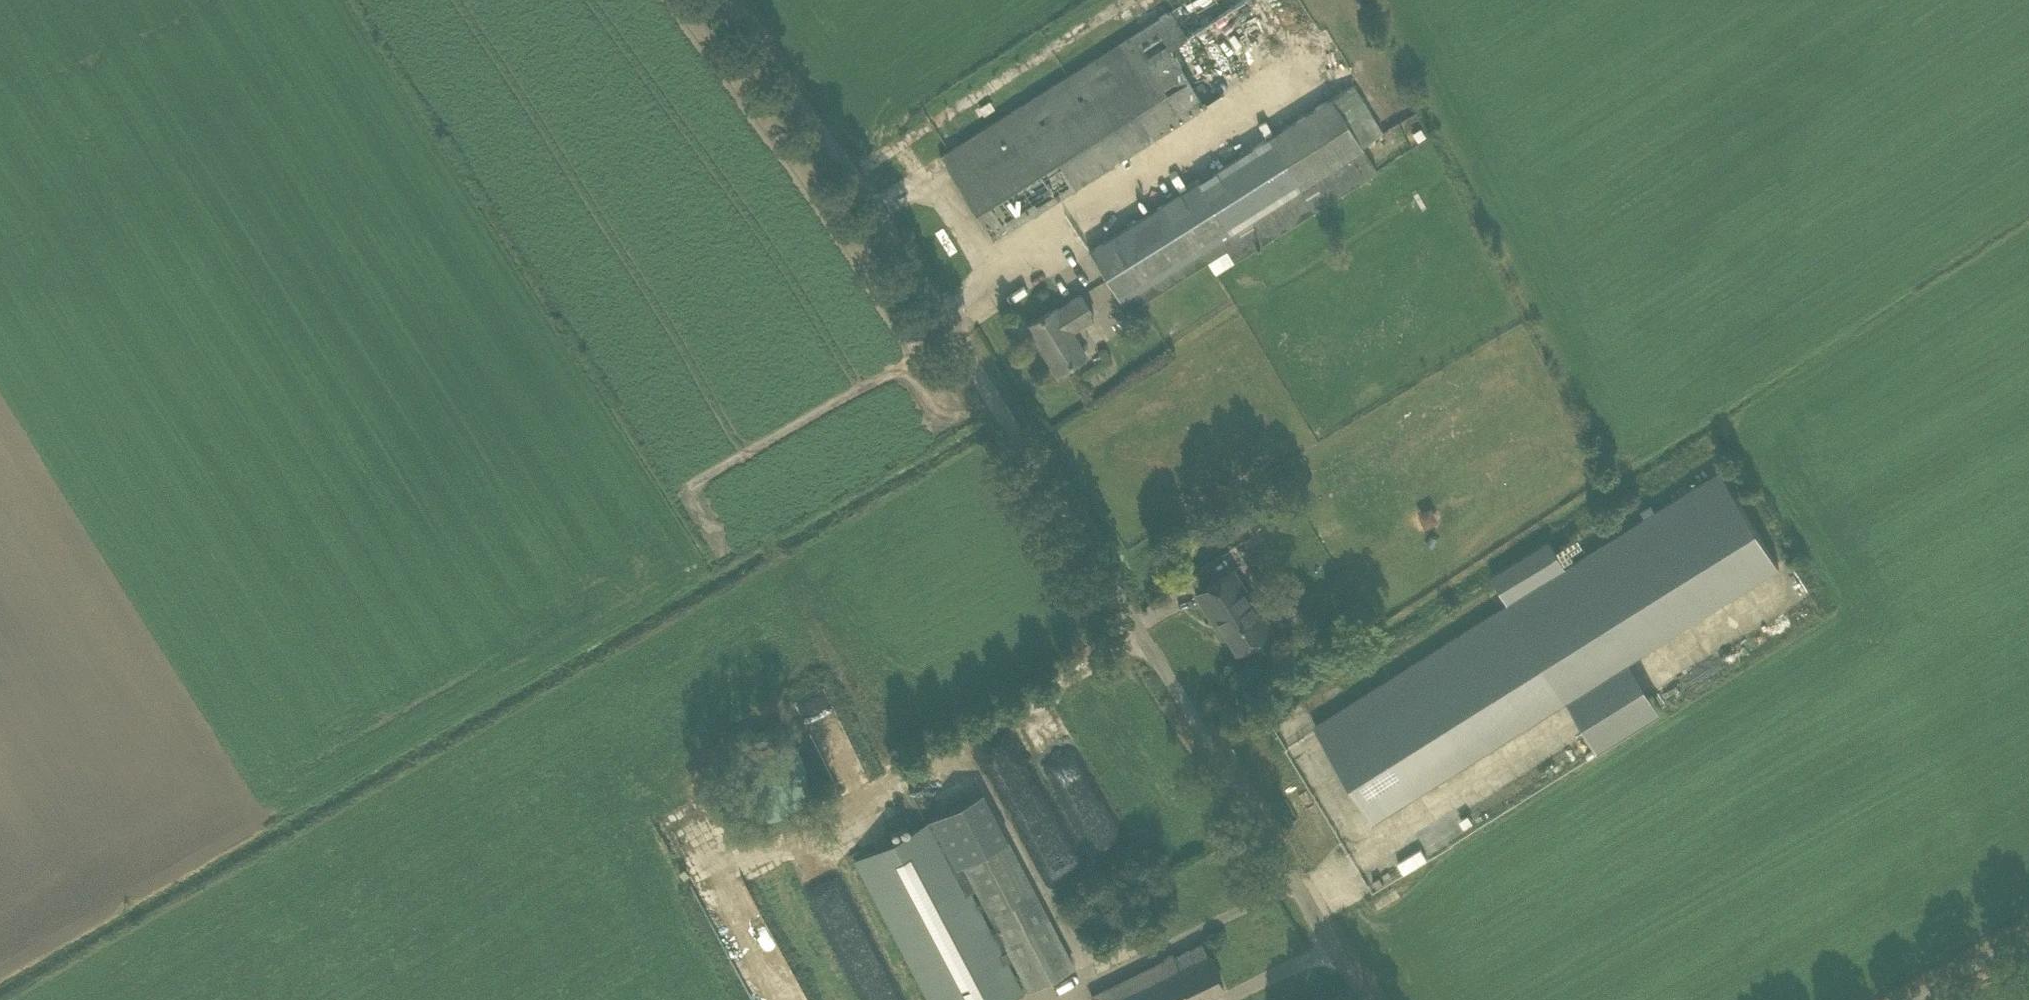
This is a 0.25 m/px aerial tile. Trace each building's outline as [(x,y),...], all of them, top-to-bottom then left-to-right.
[(957,143),(940,154),(993,237),(1010,227),(1207,102),(1167,44),(1232,0),(1184,0),(957,143)] [(1089,249),(1120,299),(1127,310),(1227,250),(1233,259),(1376,169),(1360,143),(1382,130),(1354,83),(1089,249)] [(1071,331),(1089,320),(1095,316),(1081,295),(1058,310),(1055,307),(1027,324),(1057,372),(1085,354),(1080,346),(1071,331)] [(1374,819),(1567,700),(1597,749),(1661,710),(1630,661),(1780,569),(1721,474),(1658,513),(1651,502),(1640,509),(1646,519),(1567,568),(1549,539),(1492,574),(1510,604),(1315,723),(1374,819)] [(1234,568),(1212,581),(1195,592),(1213,621),(1217,619),(1236,649),(1271,627),(1234,568)] [(1009,791),(1032,852),(1065,840),(1042,779),(1009,791)] [(1006,960),(1003,953),(968,888),(965,881),(931,818),(853,859),(815,880),(878,999),(1008,999),(1023,992),(1006,960)] [(965,881),(968,888),(975,884),(1010,949),(1003,953),(1006,960),(1014,957),(1030,988),(1073,966),(1006,839),(963,862),(972,877),(965,881)] [(1094,999),(1197,999),(1223,987),(1201,942),(1174,956),(1172,952),(1163,957),(1164,959),(1091,994),(1094,999)]
